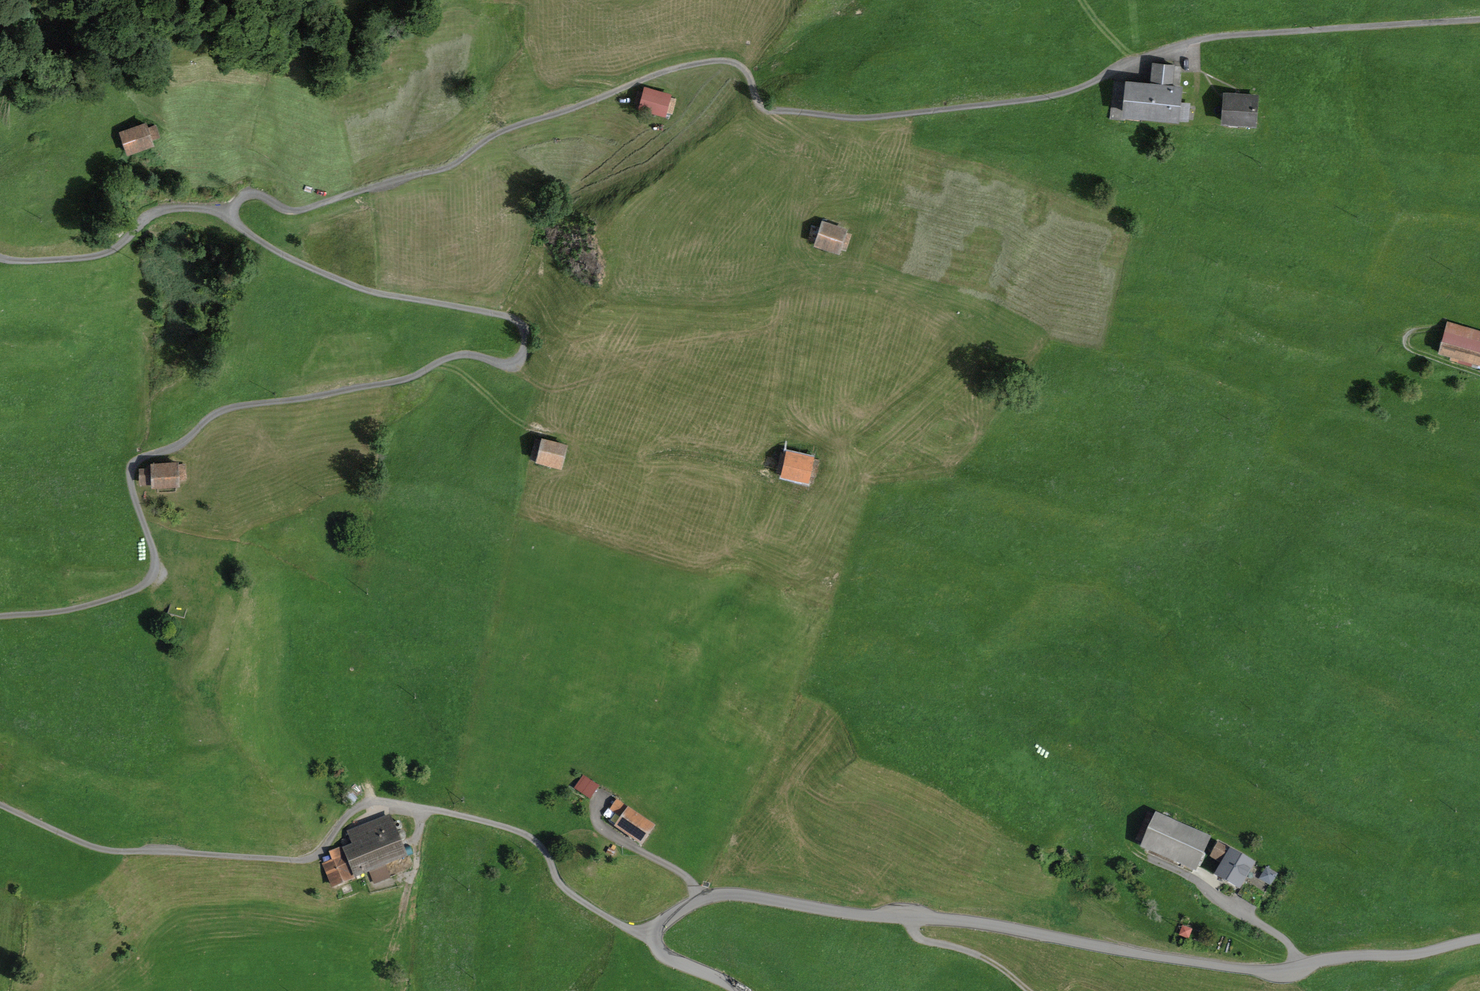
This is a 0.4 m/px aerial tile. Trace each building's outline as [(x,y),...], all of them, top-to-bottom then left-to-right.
[(1175,62),(1152,59),(1150,78),(1125,75),(1121,113),(1188,121),(1190,102),(1181,100),(1183,83),(1173,82),(1175,62)] [(672,94),(644,87),(638,110),(666,117),(667,113),(673,115),(677,99),(671,98),(672,94)] [(1259,92),(1224,90),(1221,121),(1257,124),(1259,92)] [(146,123),(119,132),(128,155),(155,146),(153,140),(160,137),(156,125),(148,127),(146,123)] [(851,229),(823,220),(815,245),(844,254),(851,229)] [(1448,320),(1439,350),(1479,361),(1479,329),(1448,320)] [(571,445),(543,439),(538,462),(566,468),(571,445)] [(816,457),(788,452),(783,475),(812,480),(816,457)] [(150,468),(139,468),(140,486),(152,485),(152,488),(180,486),(180,481),(187,480),(186,464),(179,465),(179,462),(150,463),(150,468)] [(599,785),(583,775),(575,788),(591,799),(599,785)] [(615,826),(614,827),(642,846),(656,825),(617,798),(609,810),(615,813),(609,822),(615,826)] [(1212,837),(1156,812),(1139,848),(1196,872),(1212,837)] [(332,859),(321,863),(332,889),(356,879),(356,878),(408,857),(391,813),(347,831),(352,844),(342,848),(342,847),(329,852),(332,859)] [(1255,863),(1218,842),(1210,857),(1221,863),(1214,875),(1240,889),(1255,863)] [(1278,874),(1267,867),(1259,879),(1271,886),(1278,874)] [(1195,931),(1184,928),(1181,937),(1192,940),(1195,931)]
